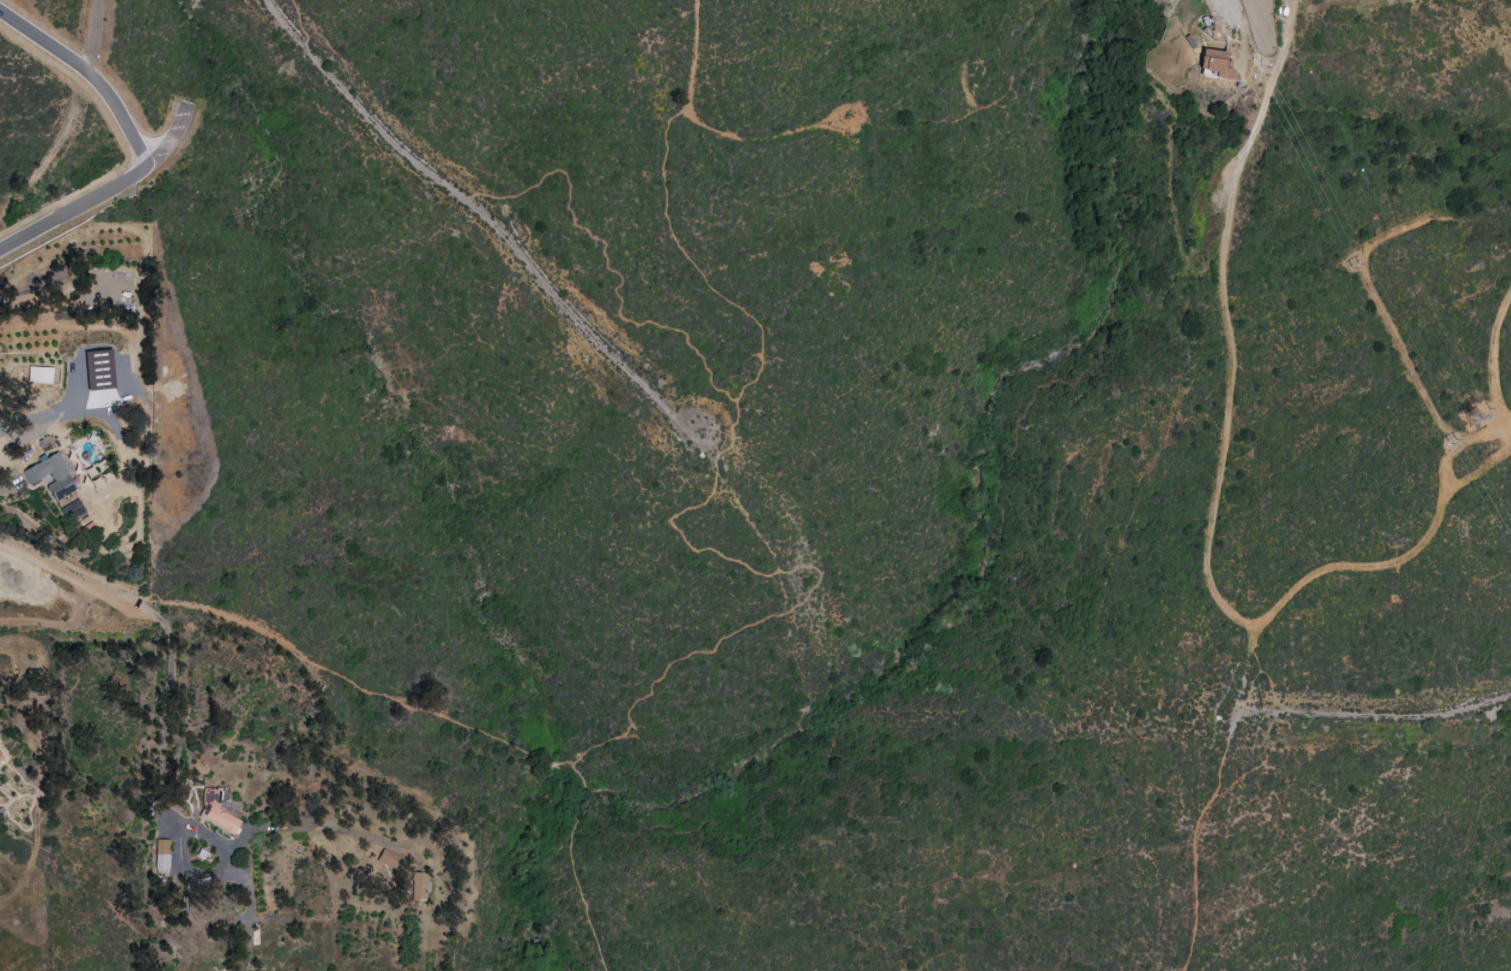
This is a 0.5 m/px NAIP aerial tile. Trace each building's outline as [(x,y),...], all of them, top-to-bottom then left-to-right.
[(1225,52),(1201,49),(1198,70),(1214,72),(1213,78),(1235,81),(1236,70),(1223,69),(1225,52)] [(83,352),(88,391),(115,388),(110,349),(83,352)] [(27,383),(52,383),(52,367),(28,367),(27,383)] [(76,490),(59,453),(21,470),(28,484),(50,474),(53,482),(46,485),(54,500),(76,490)] [(241,820),(222,811),(229,797),(210,787),(195,815),(233,835),(241,820)] [(169,840),(155,839),(154,875),(169,875),(169,840)] [(375,861),(393,870),(399,857),(382,849),(375,861)] [(411,902),(425,902),(426,873),(412,872),(411,902)]
